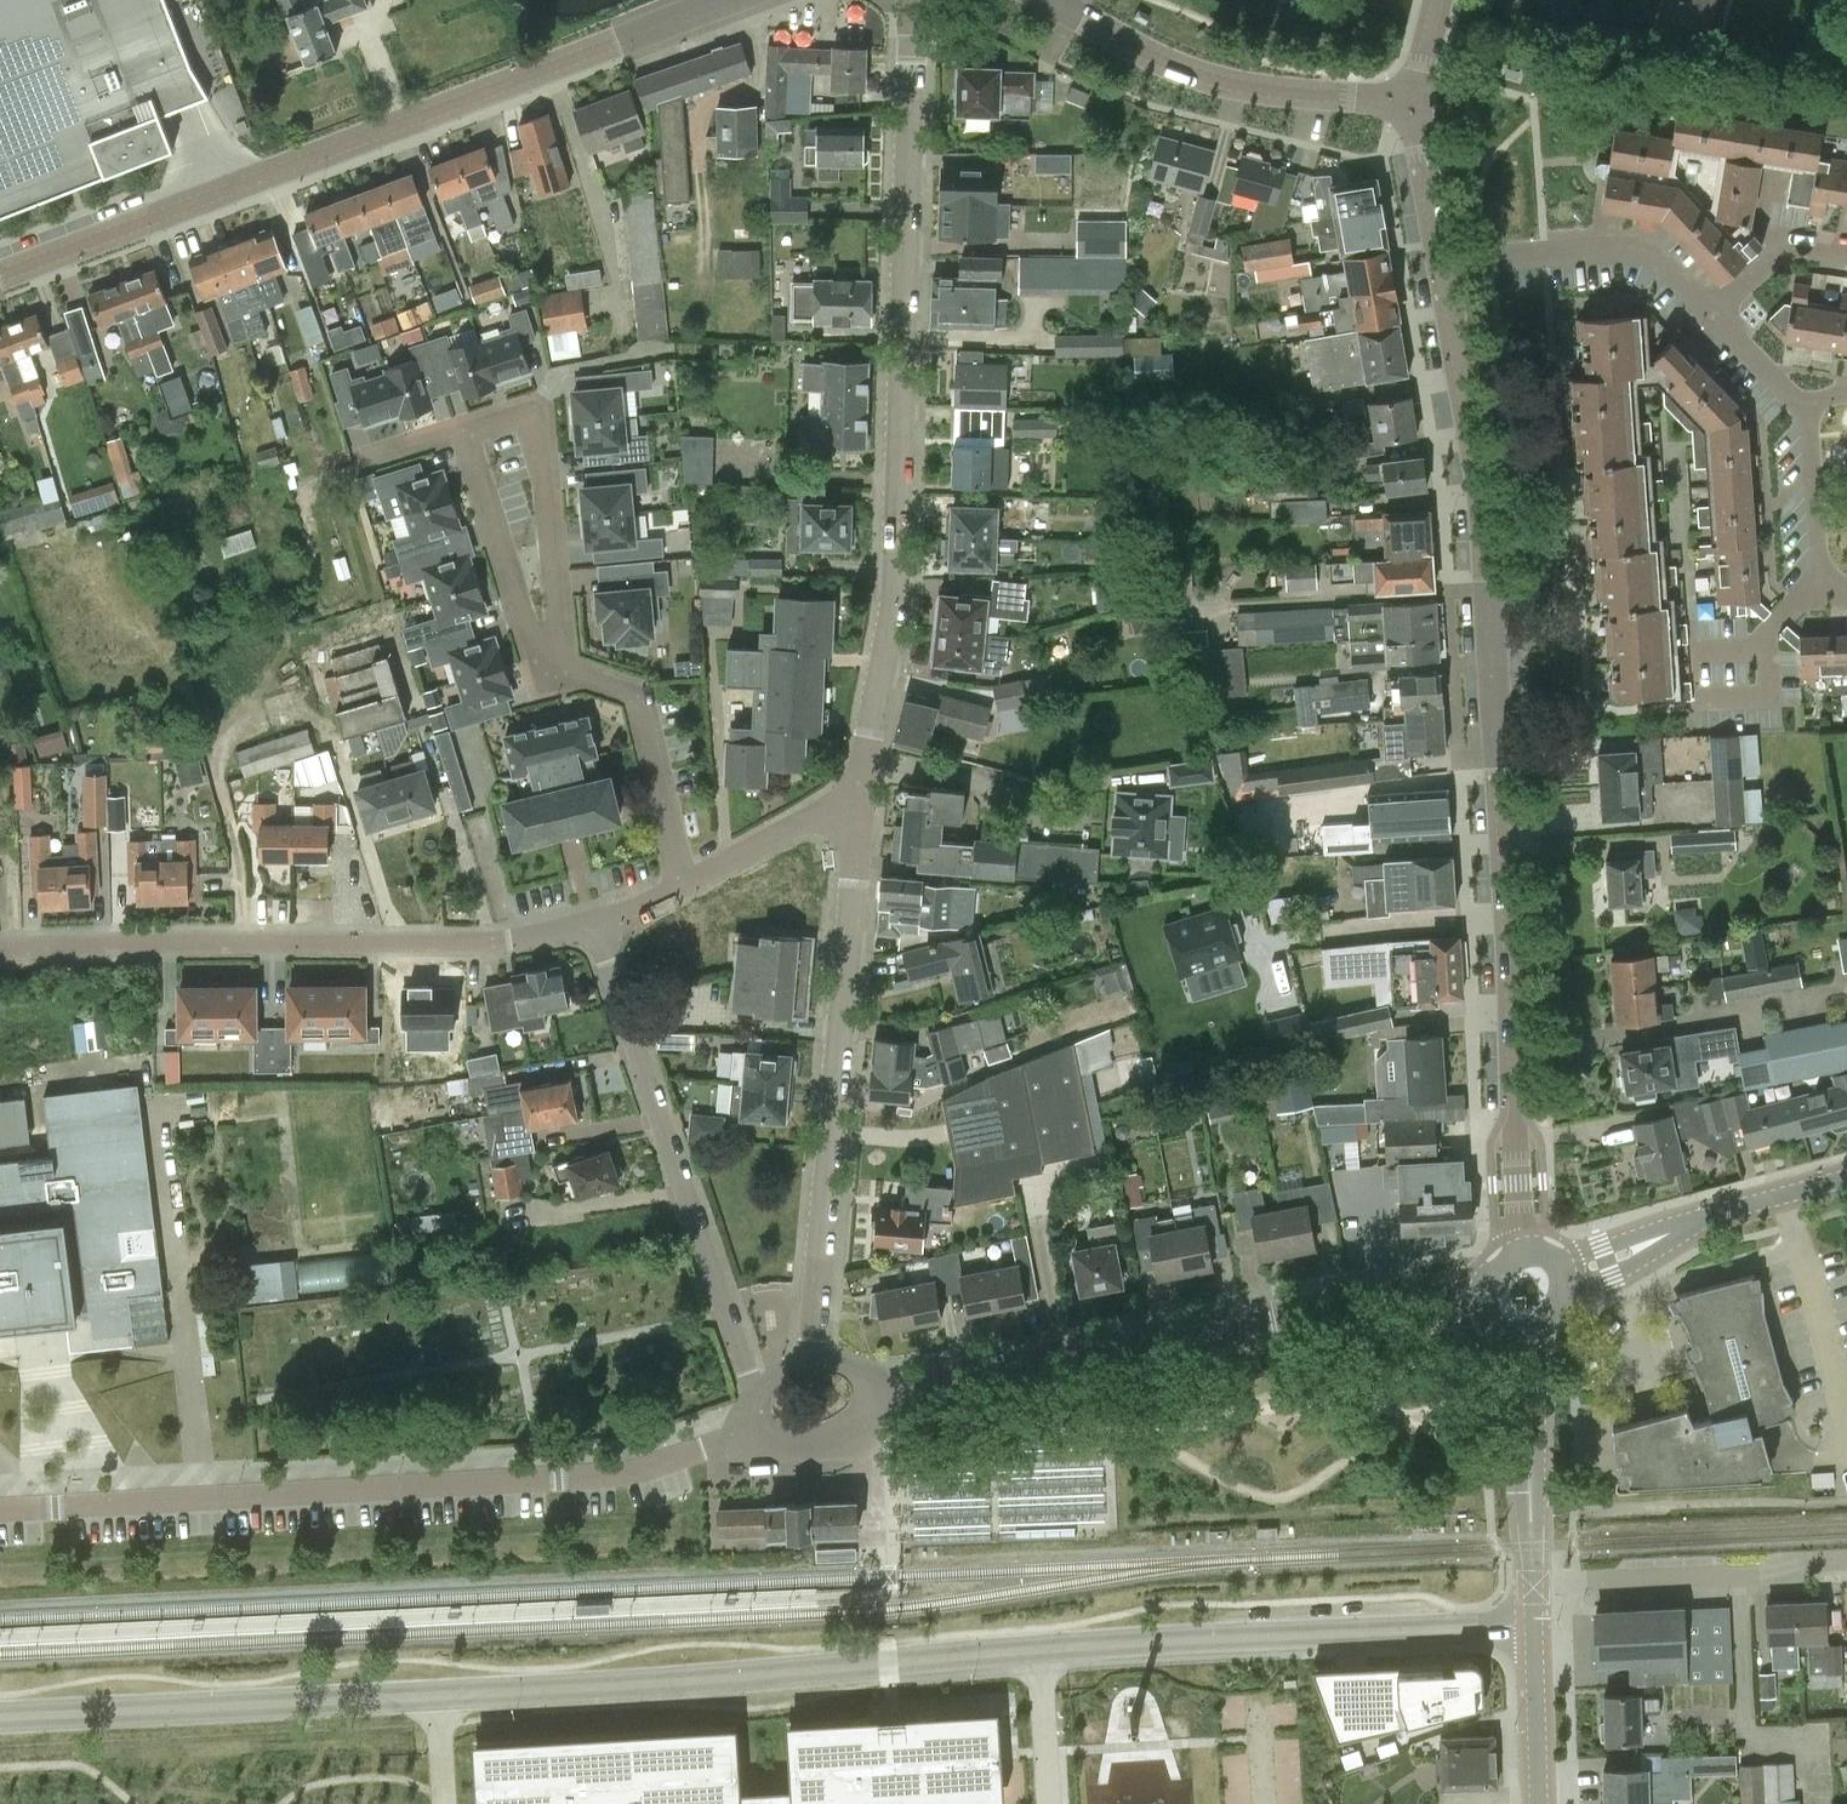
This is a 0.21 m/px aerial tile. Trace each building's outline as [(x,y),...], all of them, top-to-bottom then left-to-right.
[(161,116),(184,107),(206,98),(209,97),(191,67),(165,0),(0,0),(0,217),(174,150),(161,116)] [(306,10),(302,0),(280,0),(287,17),(289,16),(308,65),(337,54),(325,24),(365,8),(363,0),(331,0),(306,10)] [(1662,16),(1710,27),(1717,30),(1722,10),(1715,8),(1717,0),(1666,0),(1662,16)] [(636,80),(646,108),(658,104),(683,98),(700,94),(752,75),(741,44),(636,80)] [(835,49),(835,53),(789,52),(790,48),(769,47),(767,117),(787,117),(788,69),(834,71),(834,86),(864,87),(866,50),(835,49)] [(997,118),(1032,119),(1033,97),(1035,97),(1036,73),(1000,72),(999,70),(961,69),(960,113),(997,114),(997,118)] [(629,91),(603,101),(618,143),(645,133),(629,91)] [(1655,226),(1656,219),(1660,219),(1720,284),(1747,259),(1762,245),(1749,232),(1760,164),(1768,166),(1769,160),(1803,165),(1816,167),(1818,159),(1818,157),(1822,132),(1774,124),(1779,92),(1759,91),(1758,99),(1755,121),(1739,118),(1732,109),(1675,100),(1642,124),(1627,121),(1626,129),(1615,128),(1602,210),(1641,216),(1639,224),(1647,225),(1655,226)] [(692,203),(683,98),(658,104),(663,159),(655,160),(659,198),(666,197),(666,205),(692,203)] [(618,143),(603,101),(576,111),(591,153),(618,143)] [(717,158),(758,156),(756,110),(715,111),(717,138),(704,138),(705,150),(716,149),(717,158)] [(516,179),(533,173),(540,196),(570,186),(549,115),(519,126),(526,148),(511,153),(516,179)] [(792,133),(792,119),(767,119),(767,140),(779,140),(779,133),(792,133)] [(817,164),(863,166),(869,160),(869,147),(864,139),(865,129),(818,127),(818,131),(805,130),(804,144),(806,144),(805,162),(817,163),(817,164)] [(1203,190),(1214,151),(1163,137),(1152,176),(1203,190)] [(503,192),(511,190),(508,169),(495,174),(485,148),(458,158),(483,223),(477,206),(488,201),(499,230),(515,224),(503,192)] [(1278,194),(1285,169),(1266,163),(1261,154),(1250,151),(1243,156),(1233,190),(1261,198),(1251,231),(1282,226),(1290,198),(1278,194)] [(1037,172),(1070,172),(1070,156),(1037,156),(1037,172)] [(1819,157),(1818,157),(1818,159),(1816,167),(1803,165),(1802,172),(1793,170),(1787,204),(1799,206),(1810,208),(1819,157)] [(1846,166),(1846,162),(1819,157),(1810,208),(1809,215),(1824,217),(1827,200),(1841,202),(1846,166)] [(431,168),(443,200),(448,214),(461,209),(468,228),(483,223),(458,158),(431,168)] [(942,168),(941,203),(997,205),(997,204),(998,170),(975,169),(975,172),(968,172),(968,169),(942,168)] [(413,175),(386,185),(398,216),(410,211),(421,242),(436,236),(413,175)] [(1311,219),(1312,223),(1337,219),(1337,218),(1382,209),(1377,181),(1333,188),(1331,175),(1314,178),(1320,218),(1311,219)] [(791,178),(772,178),(771,224),(808,224),(809,197),(791,197),(791,178)] [(398,216),(386,185),(359,195),(371,226),(383,257),(410,247),(398,216)] [(653,191),(645,192),(624,194),(639,341),(670,338),(653,191)] [(346,235),(371,226),(359,195),(334,205),(346,235)] [(1207,235),(1217,200),(1199,195),(1189,229),(1207,235)] [(1009,204),(997,204),(997,205),(941,203),(940,238),(964,239),(964,240),(968,240),(968,235),(973,235),(973,239),(996,240),(996,231),(1009,231),(1009,204)] [(357,265),(346,235),(334,205),(306,215),(318,246),(334,240),(345,270),(357,265)] [(1343,255),(1388,247),(1382,209),(1337,218),(1337,219),(1312,223),(1314,236),(1319,235),(1322,253),(1342,250),(1343,255)] [(1078,256),(1104,256),(1127,256),(1127,224),(1078,224),(1078,231),(1078,256)] [(318,246),(314,236),(311,228),(294,235),(306,269),(326,262),(320,245),(319,246),(318,246)] [(255,237),(245,241),(247,244),(261,280),(270,305),(284,300),(275,274),(276,274),(287,270),(272,231),(255,237)] [(1246,272),(1294,263),(1290,238),(1247,245),(1242,246),(1246,272)] [(383,258),(383,257),(376,240),(361,247),(367,263),(383,258)] [(228,247),(220,251),(221,254),(235,289),(244,314),(242,315),(249,340),(267,333),(258,310),(270,305),(261,280),(247,244),(245,241),(236,244),(228,247)] [(719,250),(719,276),(762,275),(761,249),(719,250)] [(209,255),(192,261),(207,300),(219,296),(228,320),(242,315),(244,314),(235,289),(221,254),(220,251),(209,255)] [(1308,314),(1396,299),(1387,253),(1346,260),(1349,273),(1302,281),(1308,314)] [(963,258),(963,279),(935,278),(934,326),(996,328),(996,327),(1007,327),(1008,300),(996,299),(996,281),(1003,281),(1004,260),(963,258)] [(1303,262),(1294,263),(1274,267),(1277,281),(1305,276),(1303,262)] [(148,309),(168,302),(156,271),(123,283),(151,357),(166,352),(157,327),(155,328),(148,309)] [(524,286),(519,272),(504,277),(509,291),(524,286)] [(499,275),(470,286),(476,304),(506,293),(499,275)] [(872,326),(873,282),(816,281),(816,284),(793,284),(792,320),(815,320),(815,324),(872,326)] [(1814,346),(1820,309),(1807,307),(1810,284),(1795,282),(1793,298),(1792,303),(1785,302),(1772,315),(1765,321),(1784,341),(1786,341),(1785,347),(1793,348),(1794,343),(1814,346)] [(102,327),(119,321),(139,376),(154,370),(150,358),(151,357),(123,283),(90,296),(102,327)] [(459,286),(436,295),(442,310),(465,302),(459,286)] [(577,335),(588,333),(582,292),(543,298),(551,351),(579,347),(577,335)] [(1820,309),(1814,346),(1835,349),(1834,355),(1842,356),(1846,326),(1846,293),(1842,292),(1839,312),(1820,309)] [(1396,299),(1308,314),(1308,315),(1299,316),(1301,331),(1337,324),(1339,331),(1399,320),(1396,299)] [(405,326),(437,314),(432,301),(400,312),(405,326)] [(314,303),(300,308),(312,343),(326,338),(314,303)] [(1641,304),(1590,307),(1591,318),(1577,319),(1579,340),(1581,339),(1582,349),(1641,345),(1639,325),(1651,325),(1657,320),(1641,304)] [(229,347),(213,305),(196,311),(212,354),(229,347)] [(503,333),(505,339),(482,346),(481,340),(480,341),(496,389),(496,386),(532,375),(522,345),(536,340),(526,312),(511,317),(515,329),(503,333)] [(86,379),(86,378),(70,328),(46,336),(38,315),(6,327),(37,406),(46,403),(42,394),(46,393),(39,376),(31,353),(50,346),(66,386),(86,379)] [(332,330),(336,348),(369,339),(365,321),(332,330)] [(1316,391),(1409,375),(1400,325),(1307,341),(1316,391)] [(6,327),(0,329),(0,365),(2,364),(11,386),(10,387),(24,421),(36,417),(34,407),(37,406),(6,327)] [(91,329),(72,335),(82,366),(101,360),(91,329)] [(1058,332),(1058,353),(1123,353),(1123,332),(1058,332)] [(1131,355),(1162,353),(1161,337),(1130,339),(1131,355)] [(466,399),(496,389),(480,341),(451,350),(447,338),(432,343),(441,371),(455,366),(466,399)] [(1668,386),(1663,391),(1664,406),(1677,419),(1716,382),(1682,346),(1675,338),(1655,357),(1668,372),(1661,378),(1668,386)] [(416,361),(387,371),(403,419),(433,409),(423,377),(437,372),(427,344),(412,349),(416,361)] [(1643,373),(1642,364),(1641,345),(1582,349),(1583,358),(1580,358),(1581,377),(1643,373)] [(1136,380),(1174,377),(1172,355),(1135,357),(1136,380)] [(866,446),(869,364),(805,363),(804,390),(824,391),(823,417),(803,417),(802,445),(866,446)] [(1572,408),(1631,404),(1630,385),(1646,384),(1660,371),(1652,363),(1642,364),(1643,373),(1581,377),(1567,378),(1568,399),(1571,398),(1572,408)] [(957,406),(962,406),(1007,407),(1008,366),(958,364),(957,406)] [(306,366),(290,370),(299,401),(315,397),(306,366)] [(403,419),(387,371),(388,377),(366,384),(364,378),(352,382),(348,370),(333,375),(342,403),(356,399),(366,429),(402,417),(403,419)] [(194,407),(181,372),(161,379),(173,414),(194,407)] [(570,406),(572,423),(623,418),(621,391),(638,390),(637,373),(605,376),(606,391),(575,394),(576,405),(570,406)] [(1737,403),(1716,382),(1677,419),(1688,431),(1692,431),(1692,437),(1745,413),(1736,404),(1737,403)] [(1374,422),(1377,441),(1352,445),(1353,458),(1386,453),(1384,442),(1417,438),(1411,399),(1367,406),(1366,401),(1342,404),(1346,426),(1374,422)] [(1569,418),(1571,437),(1651,432),(1650,422),(1633,423),(1631,404),(1572,408),(1572,417),(1569,418)] [(1006,436),(1007,407),(962,406),(961,436),(985,437),(985,436),(1006,436)] [(1692,437),(1694,459),(1749,455),(1747,426),(1746,426),(1745,413),(1692,437)] [(623,418),(572,423),(574,441),(579,440),(580,452),(612,449),(613,463),(650,460),(648,437),(625,439),(623,418)] [(1014,441),(1058,440),(1058,419),(1014,420),(1014,441)] [(1635,462),(1635,461),(1634,443),(1652,442),(1651,432),(1571,437),(1572,457),(1575,457),(1576,467),(1584,466),(1635,462)] [(686,483),(713,484),(714,437),(682,434),(686,483)] [(140,480),(137,469),(134,470),(125,435),(109,439),(121,485),(140,480)] [(985,437),(961,436),(960,446),(955,446),(954,485),(1008,486),(1009,449),(1006,449),(1006,436),(985,436),(985,437)] [(1757,454),(1749,455),(1694,459),(1695,468),(1712,468),(1713,487),(1751,484),(1749,464),(1757,464),(1757,454)] [(1385,464),(1385,465),(1367,468),(1368,480),(1386,478),(1388,495),(1427,490),(1423,459),(1385,464)] [(1644,461),(1635,461),(1635,462),(1584,466),(1585,475),(1582,475),(1583,495),(1663,489),(1663,479),(1645,481),(1644,461)] [(401,494),(407,515),(453,501),(444,472),(425,479),(421,466),(376,480),(381,496),(383,500),(401,494)] [(581,520),(633,515),(631,494),(648,492),(646,469),(614,472),(615,487),(584,490),(585,502),(579,502),(581,520)] [(381,496),(376,480),(375,473),(357,479),(365,501),(381,496)] [(69,495),(76,516),(120,502),(114,481),(69,495)] [(1752,504),(1751,484),(1713,487),(1714,506),(1697,508),(1698,517),(1761,513),(1760,503),(1752,504)] [(806,489),(806,502),(790,502),(789,553),(805,553),(805,548),(850,548),(850,546),(855,546),(856,527),(850,527),(850,508),(825,507),(825,490),(806,489)] [(1588,524),(1648,519),(1646,501),(1664,499),(1663,489),(1583,495),(1585,514),(1587,514),(1588,524)] [(5,538),(68,522),(61,495),(0,511),(0,520),(5,538)] [(1327,519),(1327,498),(1285,500),(1286,521),(1327,519)] [(396,542),(402,563),(447,549),(443,536),(462,530),(453,501),(407,515),(414,536),(396,542)] [(954,507),(953,537),(996,538),(996,526),(1017,526),(1017,511),(997,510),(997,509),(954,507)] [(1388,559),(1433,554),(1430,512),(1357,517),(1359,552),(1387,550),(1388,559)] [(1761,522),(1761,513),(1698,517),(1699,527),(1716,526),(1717,545),(1717,546),(1755,543),(1753,523),(1761,522)] [(633,515),(581,520),(583,537),(588,537),(589,548),(621,546),(622,560),(664,556),(662,539),(635,542),(633,515)] [(1587,553),(1597,553),(1657,549),(1657,550),(1668,549),(1667,537),(1649,539),(1648,519),(1588,524),(1589,533),(1586,533),(1587,553)] [(229,553),(259,544),(253,527),(224,536),(229,553)] [(996,538),(953,537),(951,568),(994,570),(994,568),(1015,569),(1016,554),(1018,554),(1018,539),(996,538)] [(1714,554),(1715,575),(1757,572),(1755,543),(1717,546),(1717,545),(1697,546),(1697,558),(1707,558),(1707,554),(1714,554)] [(451,562),(447,549),(402,563),(409,583),(427,578),(434,599),(479,584),(470,556),(451,562)] [(1596,581),(1676,576),(1676,566),(1658,567),(1657,550),(1657,549),(1597,553),(1598,561),(1595,562),(1596,581)] [(1433,554),(1388,559),(1332,563),(1333,584),(1368,581),(1369,594),(1435,589),(1433,554)] [(782,576),(783,558),(751,558),(751,575),(782,576)] [(1287,591),(1316,589),(1315,564),(1285,565),(1287,591)] [(660,618),(658,594),(671,593),(669,572),(624,577),(626,592),(598,595),(599,599),(593,599),(595,617),(600,616),(601,620),(606,620),(608,640),(620,639),(620,645),(649,642),(649,636),(654,636),(652,619),(660,618)] [(1759,601),(1757,572),(1715,575),(1717,604),(1744,603),(1764,620),(1771,612),(1759,601)] [(733,597),(738,597),(738,577),(701,576),(701,602),(704,602),(703,624),(732,624),(733,597)] [(1676,576),(1596,581),(1597,601),(1600,601),(1601,611),(1608,610),(1660,606),(1660,605),(1659,587),(1677,586),(1676,576)] [(964,599),(943,597),(940,629),(984,634),(985,616),(1027,621),(1030,597),(1025,597),(1027,582),(993,579),(992,595),(964,592),(964,599)] [(1147,581),(1122,588),(1128,611),(1135,633),(1161,626),(1147,581)] [(422,625),(428,646),(473,632),(469,619),(488,613),(479,584),(434,599),(440,620),(422,625)] [(832,654),(833,601),(779,599),(778,651),(729,649),(728,687),(757,688),(756,730),(734,729),(734,744),(730,744),(729,783),(767,784),(767,767),(805,768),(806,733),(821,733),(821,727),(830,727),(830,708),(822,708),(824,654),(832,654)] [(1335,642),(1351,641),(1351,640),(1352,640),(1389,638),(1390,640),(1438,638),(1435,602),(1386,605),(1386,604),(1364,605),(1364,599),(1349,600),(1349,606),(1335,607),(1336,639),(1335,639),(1335,642)] [(1607,639),(1687,633),(1686,623),(1669,625),(1667,605),(1660,605),(1660,606),(1608,610),(1608,619),(1605,619),(1607,639)] [(1218,646),(1335,639),(1336,639),(1335,607),(1216,615),(1218,646)] [(1780,635),(1800,652),(1801,678),(1831,676),(1829,636),(1800,637),(1800,638),(1787,627),(1780,635)] [(982,653),(984,634),(940,629),(936,663),(958,666),(957,670),(1001,674),(1003,655),(982,653)] [(453,661),(460,682),(505,668),(496,639),(477,645),(473,632),(428,646),(435,667),(453,661)] [(1687,633),(1607,639),(1608,658),(1611,658),(1612,668),(1671,664),(1670,645),(1688,643),(1687,633)] [(1829,636),(1831,676),(1846,676),(1846,635),(1829,636)] [(1390,664),(1440,660),(1438,638),(1390,640),(1389,638),(1352,640),(1351,640),(1351,641),(1353,672),(1390,669),(1390,664)] [(345,738),(408,718),(389,658),(384,660),(379,645),(331,660),(336,674),(325,679),(333,705),(344,701),(346,709),(337,712),(345,738)] [(1219,648),(1187,651),(1198,700),(1224,696),(1219,648)] [(1247,657),(1229,659),(1231,691),(1249,690),(1247,657)] [(1671,664),(1612,668),(1612,677),(1609,677),(1611,698),(1672,693),(1672,702),(1692,700),(1690,682),(1673,683),(1671,664)] [(505,668),(460,682),(466,703),(448,709),(454,729),(489,718),(485,705),(514,696),(505,668)] [(1407,706),(1443,703),(1441,674),(1392,678),(1394,707),(1394,708),(1407,707),(1407,706)] [(1366,679),(1296,688),(1299,714),(1369,705),(1366,679)] [(1023,680),(995,686),(1000,709),(1029,703),(1023,680)] [(425,691),(429,706),(463,698),(459,682),(425,691)] [(941,728),(957,732),(985,739),(992,710),(942,697),(941,703),(908,694),(895,745),(928,753),(933,732),(939,734),(941,728)] [(1411,755),(1446,753),(1443,703),(1407,706),(1407,707),(1394,708),(1394,707),(1385,708),(1388,757),(1411,756),(1411,755)] [(517,845),(620,820),(610,779),(601,781),(595,757),(598,756),(589,718),(557,725),(559,734),(540,738),(538,730),(506,738),(515,776),(518,775),(524,799),(508,803),(514,830),(517,845)] [(65,728),(38,738),(44,754),(71,745),(65,728)] [(245,776),(316,753),(308,728),(238,751),(245,776)] [(436,737),(460,813),(474,808),(450,733),(436,737)] [(1740,736),(1709,738),(1712,780),(1743,778),(1740,736)] [(1600,787),(1637,785),(1636,767),(1662,766),(1660,737),(1634,739),(1635,751),(1598,753),(1600,787)] [(337,778),(328,749),(295,760),(295,784),(318,784),(337,778)] [(1243,751),(1226,750),(1225,773),(1241,774),(1243,751)] [(1216,781),(1213,757),(1202,759),(1167,763),(1170,787),(1216,781)] [(1370,758),(1277,771),(1280,793),(1373,781),(1370,758)] [(404,819),(436,809),(424,772),(416,775),(412,762),(394,767),(398,780),(392,782),(404,819)] [(16,806),(32,806),(31,765),(15,766),(16,806)] [(370,829),(404,819),(392,782),(386,784),(382,771),(364,777),(367,789),(359,792),(370,829)] [(98,794),(86,795),(86,824),(108,823),(107,775),(98,775),(98,794)] [(1743,778),(1712,780),(1716,825),(1746,823),(1743,778)] [(943,821),(965,823),(967,790),(912,785),(912,790),(910,790),(903,790),(896,794),(896,801),(900,805),(909,806),(906,837),(896,836),(894,858),(909,859),(908,870),(1055,882),(1054,897),(1068,898),(1069,882),(1098,884),(1099,849),(1071,847),(977,839),(977,845),(942,842),(943,821)] [(1637,785),(1600,787),(1602,821),(1639,818),(1639,817),(1652,817),(1651,801),(1638,802),(1637,785)] [(1173,793),(1115,790),(1112,856),(1169,859),(1171,837),(1185,838),(1186,815),(1172,814),(1173,793)] [(1310,856),(1326,855),(1326,856),(1375,852),(1374,841),(1452,836),(1449,790),(1370,795),(1371,822),(1324,825),(1308,826),(1310,856)] [(110,829),(126,828),(125,798),(108,798),(110,829)] [(263,860),(296,861),(297,827),(276,826),(276,804),(257,804),(256,831),(263,831),(263,860)] [(316,827),(297,827),(296,861),(329,861),(330,832),(336,832),(337,806),(317,805),(316,827)] [(93,903),(92,892),(100,892),(97,830),(77,831),(77,843),(65,843),(68,904),(93,903)] [(1693,852),(1734,850),(1733,830),(1692,833),(1693,852)] [(68,904),(65,843),(64,844),(64,854),(51,855),(50,834),(30,835),(33,895),(42,895),(42,905),(68,904)] [(162,841),(164,900),(190,900),(190,882),(196,882),(196,840),(178,840),(162,841)] [(131,883),(138,883),(138,901),(164,900),(162,841),(131,841),(131,883)] [(1618,852),(1618,861),(1606,861),(1609,906),(1642,904),(1640,878),(1655,877),(1653,850),(1618,852)] [(1389,910),(1456,904),(1452,856),(1383,862),(1383,864),(1353,866),(1354,881),(1364,880),(1368,918),(1390,916),(1389,910)] [(929,926),(957,928),(962,929),(963,916),(949,915),(952,888),(922,886),(923,880),(885,877),(878,933),(901,935),(901,929),(929,932),(929,926)] [(1254,880),(1226,888),(1232,907),(1242,904),(1245,915),(1263,909),(1254,880)] [(1700,905),(1680,911),(1686,932),(1706,926),(1700,905)] [(1242,973),(1238,962),(1242,960),(1225,907),(1165,926),(1182,979),(1219,968),(1222,979),(1227,982),(1240,978),(1242,973)] [(745,935),(745,939),(744,944),(741,944),(739,977),(736,1011),(807,1017),(813,941),(802,940),(802,934),(781,932),(781,930),(761,929),(753,932),(745,935)] [(953,969),(957,985),(961,1001),(993,994),(979,934),(947,941),(947,943),(904,953),(911,979),(953,969)] [(1328,1020),(1334,1040),(1393,1027),(1388,1006),(1394,1006),(1394,1007),(1438,1006),(1437,997),(1462,997),(1457,938),(1323,949),(1326,987),(1375,983),(1378,1009),(1328,1020)] [(1615,996),(1654,988),(1652,971),(1669,969),(1668,956),(1651,957),(1612,961),(1615,996)] [(1103,992),(1129,986),(1123,962),(1097,969),(1103,992)] [(1722,977),(1726,997),(1727,1001),(1802,986),(1798,962),(1722,977)] [(569,991),(566,989),(562,967),(515,976),(517,983),(487,988),(493,1022),(523,1017),(525,1030),(546,1026),(544,1013),(569,1008),(569,1004),(571,1001),(569,991)] [(1726,997),(1722,977),(1702,980),(1705,1001),(1726,997)] [(306,1036),(329,1036),(329,982),(317,984),(306,987),(291,987),(291,1028),(277,1028),(277,1043),(278,1043),(278,1072),(293,1072),(293,1043),(306,1043),(306,1036)] [(367,987),(352,987),(341,984),(329,982),(329,1036),(352,1036),(352,1043),(381,1043),(381,1027),(367,1027),(367,987)] [(197,1044),(197,1037),(220,1036),(219,983),(208,984),(196,988),(182,988),(182,1028),(167,1028),(167,1044),(197,1044)] [(231,984),(219,983),(220,1036),(243,1036),(243,1044),(256,1044),(256,1072),(271,1072),(271,1043),(272,1043),(272,1028),(257,1028),(257,988),(243,988),(231,984)] [(403,988),(404,1028),(421,1028),(421,1048),(449,1048),(449,1028),(454,1028),(454,988),(433,988),(433,985),(409,985),(409,988),(403,988)] [(1654,988),(1615,996),(1618,1024),(1657,1020),(1657,1019),(1673,1018),(1672,1003),(1656,1005),(1654,988)] [(953,1026),(961,1053),(985,1047),(978,1019),(953,1026)] [(1745,1089),(1839,1071),(1829,1021),(1764,1034),(1766,1047),(1736,1054),(1743,1090),(1745,1089)] [(1846,1068),(1846,1022),(1830,1026),(1839,1070),(1846,1068)] [(957,1057),(962,1056),(961,1053),(953,1026),(928,1032),(935,1063),(936,1063),(939,1078),(961,1073),(957,1057)] [(1629,1091),(1634,1090),(1635,1100),(1657,1096),(1655,1086),(1674,1083),(1675,1088),(1699,1085),(1694,1059),(1739,1052),(1735,1026),(1666,1037),(1667,1045),(1623,1052),(1629,1091)] [(1435,1119),(1464,1116),(1462,1094),(1445,1096),(1441,1035),(1387,1039),(1389,1060),(1408,1059),(1409,1078),(1407,1078),(1408,1098),(1390,1099),(1391,1121),(1384,1121),(1384,1122),(1435,1119)] [(876,1039),(873,1068),(927,1073),(928,1058),(914,1057),(915,1043),(876,1039)] [(989,1064),(1013,1056),(1008,1042),(984,1050),(989,1064)] [(1040,1151),(1039,1151),(1041,1162),(1095,1150),(1073,1043),(1022,1063),(1040,1151)] [(170,1081),(183,1080),(182,1049),(168,1049),(170,1081)] [(748,1071),(747,1084),(789,1088),(792,1056),(750,1052),(750,1055),(737,1054),(736,1069),(748,1071)] [(474,1076),(470,1056),(448,1060),(452,1080),(474,1076)] [(957,1165),(955,1187),(954,1206),(1018,1193),(1034,1190),(1027,1154),(1039,1151),(1040,1151),(1022,1063),(989,1078),(943,1098),(957,1165)] [(927,1073),(873,1068),(871,1100),(910,1103),(912,1076),(926,1077),(927,1073)] [(1272,1080),(1278,1113),(1313,1105),(1306,1073),(1272,1080)] [(1833,1076),(1836,1085),(1793,1096),(1802,1135),(1828,1128),(1828,1126),(1832,1125),(1832,1128),(1837,1131),(1846,1128),(1846,1073),(1833,1076)] [(571,1080),(524,1088),(522,1080),(485,1087),(490,1113),(503,1111),(503,1112),(578,1098),(575,1080),(571,1081),(571,1080)] [(16,1360),(12,1325),(66,1319),(70,1353),(170,1341),(159,1254),(125,1258),(122,1232),(156,1228),(139,1084),(44,1096),(52,1157),(0,1163),(0,1362),(16,1360)] [(732,1113),(744,1115),(744,1117),(786,1121),(789,1088),(747,1084),(746,1099),(733,1098),(732,1113)] [(1205,1096),(1211,1122),(1247,1114),(1241,1087),(1205,1096)] [(1779,1141),(1802,1135),(1793,1096),(1751,1107),(1747,1091),(1746,1091),(1731,1095),(1722,1098),(1730,1128),(1743,1124),(1749,1147),(1779,1139),(1779,1141)] [(1640,1176),(1647,1175),(1648,1177),(1685,1168),(1678,1139),(1705,1133),(1707,1135),(1730,1128),(1722,1098),(1702,1103),(1699,1104),(1697,1097),(1671,1104),(1673,1116),(1634,1125),(1639,1144),(1638,1144),(1641,1156),(1635,1158),(1640,1176)] [(0,1100),(0,1145),(30,1141),(25,1098),(0,1100)] [(578,1119),(582,1119),(578,1098),(503,1112),(507,1138),(496,1140),(499,1155),(534,1148),(531,1130),(579,1122),(578,1119)] [(1184,1105),(1187,1122),(1201,1119),(1198,1102),(1184,1105)] [(692,1140),(727,1140),(727,1113),(693,1112),(692,1140)] [(1437,1146),(1435,1119),(1384,1122),(1378,1122),(1378,1128),(1372,1128),(1374,1149),(1386,1148),(1387,1165),(1384,1165),(1385,1186),(1400,1185),(1404,1229),(1404,1231),(1405,1246),(1443,1243),(1443,1238),(1455,1237),(1455,1227),(1471,1226),(1468,1180),(1462,1180),(1461,1160),(1452,1160),(1451,1145),(1437,1146)] [(608,1151),(583,1160),(582,1157),(554,1167),(559,1183),(574,1178),(580,1197),(619,1183),(608,1151)] [(497,1197),(524,1192),(521,1178),(532,1176),(528,1152),(490,1158),(497,1197)] [(954,1206),(955,1187),(907,1183),(906,1208),(879,1206),(876,1246),(922,1249),(925,1222),(953,1224),(954,1206)] [(1279,1210),(1287,1253),(1315,1247),(1309,1217),(1323,1215),(1318,1185),(1276,1192),(1279,1210)] [(1287,1253),(1279,1210),(1267,1213),(1262,1187),(1234,1192),(1241,1230),(1255,1227),(1260,1258),(1287,1253)] [(1178,1230),(1186,1272),(1212,1267),(1206,1237),(1221,1234),(1215,1204),(1192,1208),(1193,1213),(1175,1216),(1178,1230)] [(459,1229),(457,1212),(413,1217),(415,1234),(459,1229)] [(1138,1249),(1153,1246),(1159,1277),(1186,1272),(1178,1230),(1175,1216),(1158,1219),(1157,1215),(1132,1220),(1138,1249)] [(1118,1285),(1121,1285),(1117,1262),(1121,1262),(1114,1224),(1089,1229),(1092,1248),(1075,1251),(1083,1292),(1102,1288),(1103,1294),(1120,1290),(1118,1285)] [(1010,1239),(1016,1266),(990,1272),(997,1308),(1026,1302),(1021,1280),(1036,1277),(1027,1235),(1010,1239)] [(969,1314),(997,1308),(990,1272),(964,1277),(959,1253),(942,1256),(951,1294),(964,1291),(969,1314)] [(928,1259),(933,1282),(906,1288),(913,1325),(943,1318),(938,1297),(951,1294),(942,1256),(928,1259)] [(251,1295),(301,1292),(299,1259),(249,1261),(251,1295)] [(1788,1401),(1793,1398),(1784,1380),(1765,1308),(1763,1272),(1679,1295),(1683,1309),(1678,1311),(1688,1329),(1696,1357),(1692,1360),(1701,1378),(1712,1418),(1694,1422),(1687,1407),(1613,1428),(1618,1477),(1617,1485),(1767,1476),(1765,1461),(1770,1460),(1760,1423),(1791,1415),(1788,1401)] [(886,1330),(913,1325),(906,1288),(872,1294),(870,1316),(883,1317),(886,1330)] [(719,1512),(720,1537),(768,1535),(768,1539),(788,1538),(788,1540),(812,1539),(811,1536),(856,1534),(855,1503),(811,1504),(811,1503),(786,1504),(786,1506),(767,1507),(767,1510),(719,1512)] [(856,1564),(855,1549),(816,1551),(816,1565),(856,1564)] [(1828,1639),(1827,1639),(1826,1602),(1796,1603),(1798,1640),(1808,1640),(1810,1674),(1826,1674),(1843,1673),(1842,1644),(1828,1644),(1828,1639)] [(1768,1642),(1772,1641),(1773,1668),(1799,1668),(1798,1640),(1796,1603),(1767,1605),(1768,1642)] [(1710,1657),(1686,1658),(1684,1608),(1596,1613),(1598,1664),(1631,1663),(1632,1683),(1646,1682),(1646,1681),(1679,1679),(1679,1680),(1687,1680),(1687,1683),(1733,1682),(1731,1642),(1710,1644),(1710,1657)] [(1440,1663),(1310,1669),(1336,1741),(1480,1705),(1479,1683),(1479,1682),(1479,1681),(1479,1680),(1479,1679),(1478,1678),(1478,1677),(1478,1676),(1478,1674),(1477,1673),(1477,1672),(1477,1671),(1477,1670),(1477,1669),(1476,1668),(1476,1667),(1475,1667),(1475,1666),(1474,1665),(1473,1664),(1472,1664),(1471,1663),(1470,1663),(1469,1663),(1468,1662),(1466,1662),(1463,1663),(1462,1662),(1461,1662),(1460,1662),(1459,1662),(1458,1662),(1457,1662),(1456,1662),(1450,1662),(1440,1663)] [(1760,1697),(1773,1697),(1777,1697),(1776,1673),(1760,1674),(1760,1697)] [(1607,1742),(1642,1741),(1641,1713),(1660,1713),(1660,1697),(1640,1698),(1640,1695),(1606,1696),(1606,1719),(1601,1721),(1601,1739),(1607,1741),(1607,1742)] [(1773,1697),(1760,1697),(1761,1709),(1773,1709),(1773,1697)] [(745,1802),(794,1799),(794,1803),(798,1803),(892,1798),(892,1803),(910,1803),(910,1797),(941,1795),(986,1792),(1004,1791),(998,1703),(868,1711),(786,1716),(790,1779),(744,1782),(740,1719),(474,1736),(475,1751),(478,1803),(745,1803),(745,1802)] [(1444,1789),(1498,1787),(1495,1736),(1441,1738),(1444,1789)] [(1648,1772),(1648,1770),(1604,1772),(1605,1803),(1674,1803),(1674,1799),(1692,1798),(1692,1774),(1737,1774),(1737,1754),(1662,1757),(1662,1771),(1648,1772)] [(1763,1764),(1765,1803),(1796,1803),(1794,1763),(1763,1764)] [(1763,1764),(1740,1766),(1742,1803),(1765,1803),(1763,1764)]
